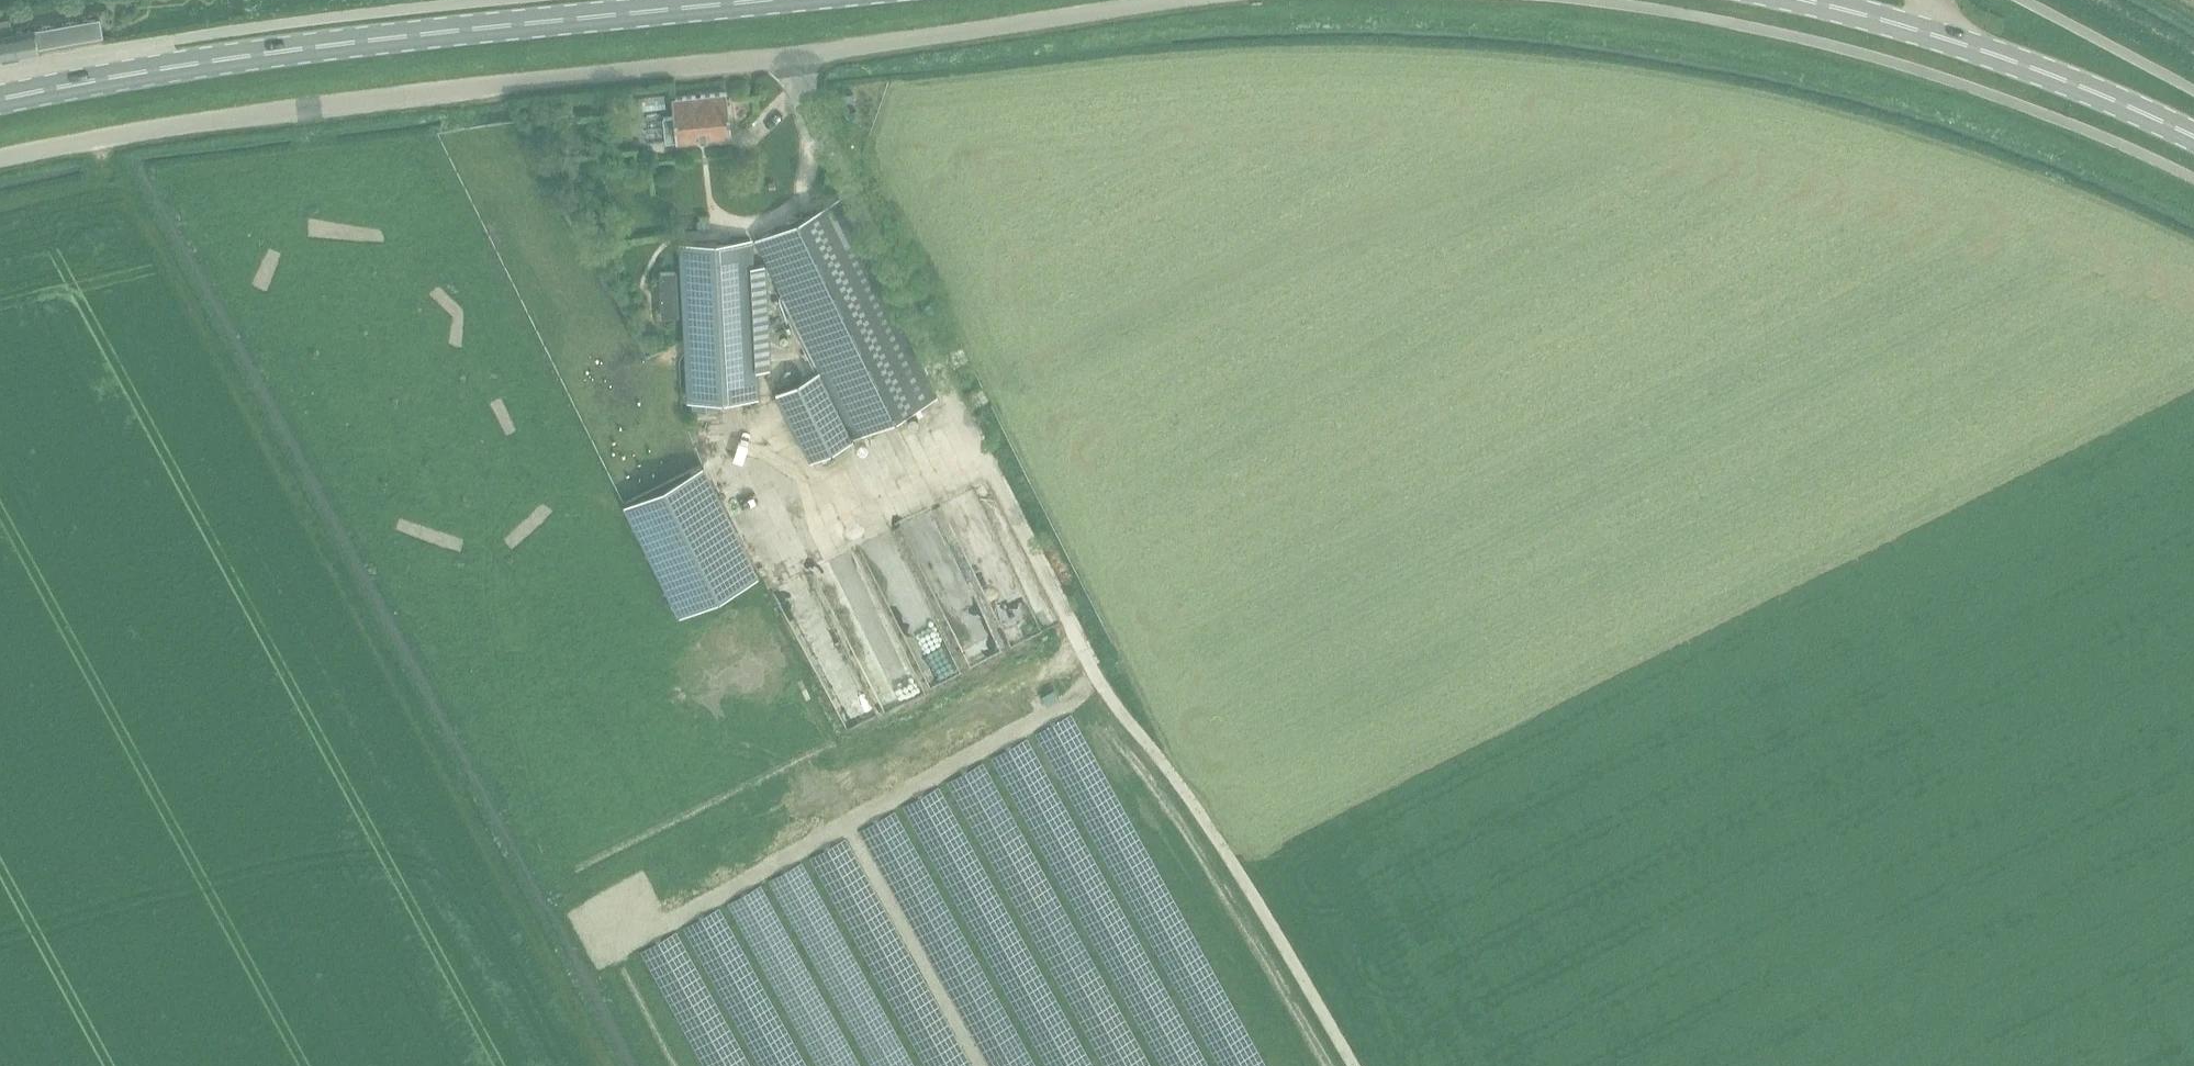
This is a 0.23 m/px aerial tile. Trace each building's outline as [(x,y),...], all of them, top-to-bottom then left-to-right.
[(0,34),(0,59),(39,52),(38,48),(103,36),(99,16),(0,34)] [(664,117),(666,139),(666,141),(676,140),(676,141),(731,135),(729,114),(726,92),(672,98),(673,116),(664,117)] [(757,239),(855,436),(937,396),(838,199),(757,239)] [(682,243),(689,398),(692,398),(693,409),(719,408),(718,396),(757,394),(749,239),(682,243)] [(661,316),(678,315),(676,270),(659,271),(661,316)] [(819,372),(802,380),(777,392),(807,455),(850,435),(819,372)] [(702,463),(623,502),(678,613),(758,574),(702,463)] [(867,505),(877,526),(892,519),(882,498),(867,505)] [(960,561),(946,515),(920,523),(934,569),(960,561)] [(845,527),(850,543),(863,539),(859,523),(845,527)] [(951,594),(969,583),(961,570),(944,580),(951,594)] [(818,637),(864,729),(895,713),(849,621),(818,637)]
